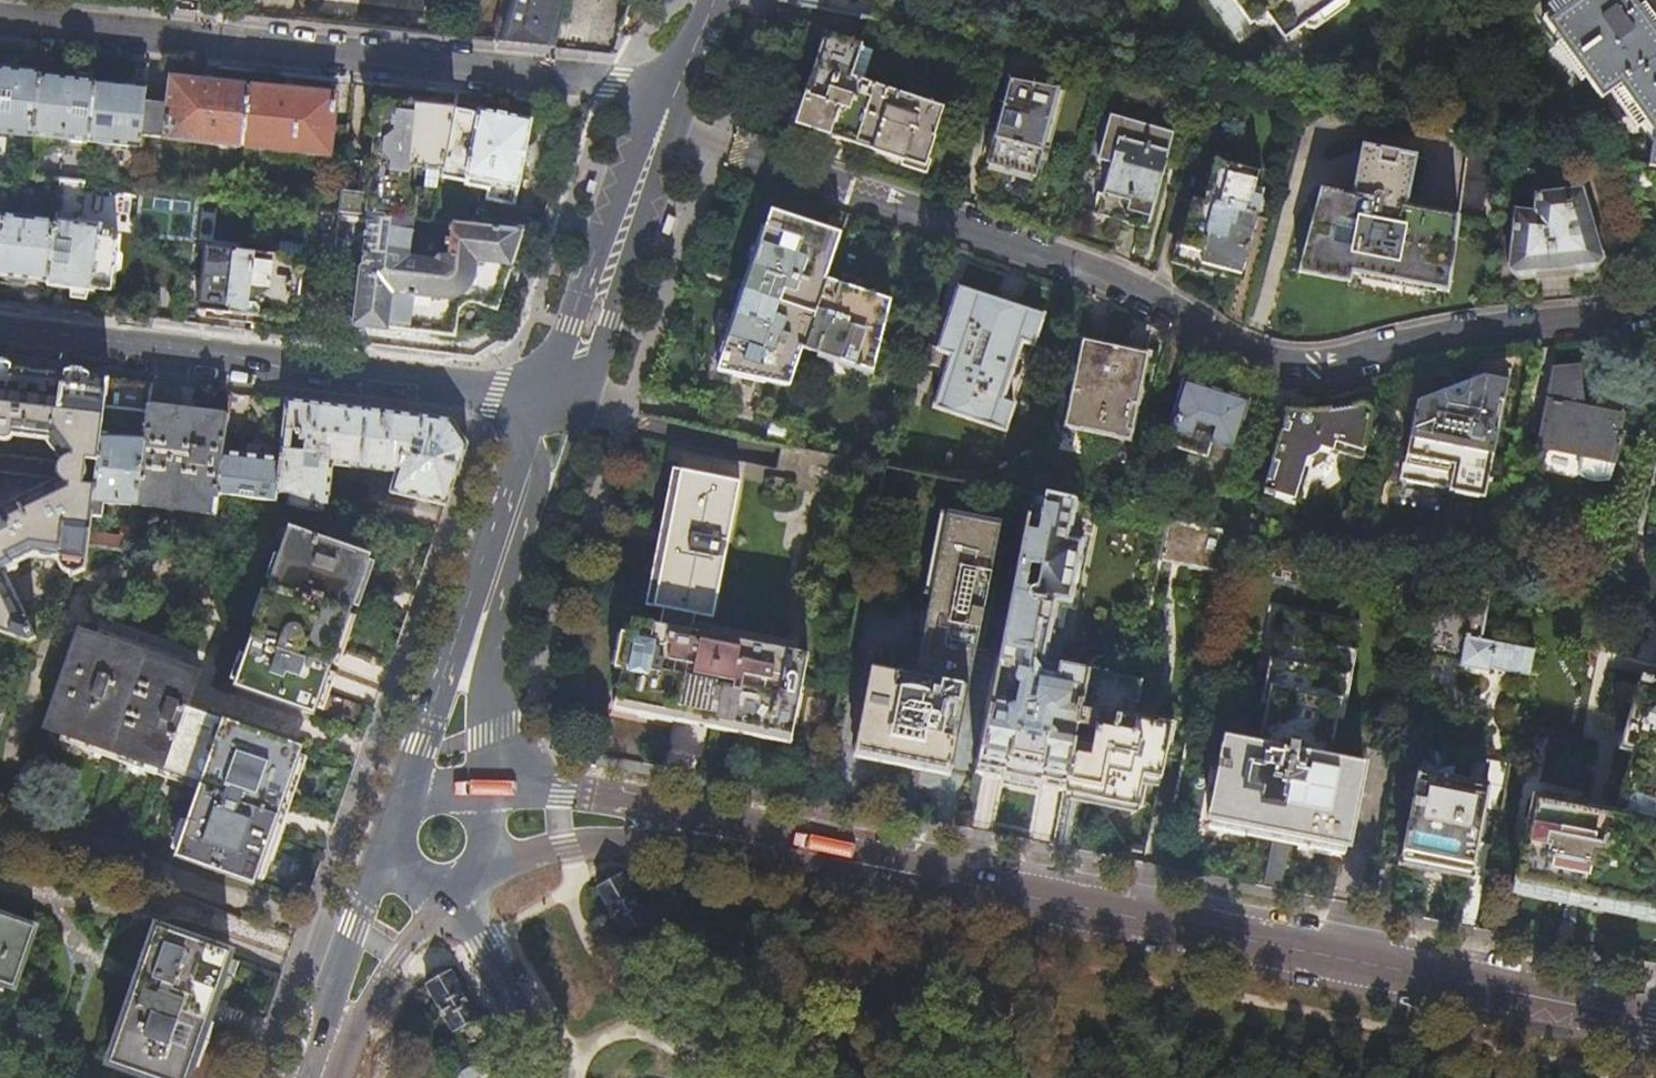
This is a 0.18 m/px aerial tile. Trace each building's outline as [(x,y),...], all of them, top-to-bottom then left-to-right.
[(496,41),(554,47),(566,0),(514,0),(496,41)] [(796,4),(822,9),(825,0),(780,0),(779,1),(796,4)] [(1255,21),(1270,12),(1288,37),(1338,0),(1239,0),(1255,21)] [(1644,13),(1634,0),(1561,0),(1541,15),(1600,97),(1614,87),(1653,141),(1648,163),(1655,165),(1655,30),(1644,13)] [(935,131),(943,108),(853,79),(864,46),(827,35),(811,82),(798,119),(814,125),(862,140),(928,162),(938,132),(935,131)] [(33,141),(40,81),(40,77),(15,74),(0,73),(0,138),(33,141)] [(1058,89),(1008,75),(984,165),(1007,171),(1034,179),(1058,89)] [(40,81),(33,141),(89,147),(95,87),(70,84),(40,81)] [(168,111),(143,109),(139,141),(242,151),(248,92),(244,91),(241,86),(225,85),(222,89),(198,86),(171,84),(168,111)] [(95,87),(89,147),(138,152),(139,141),(143,109),(145,92),(111,89),(95,87)] [(248,92),(242,151),(270,154),(270,157),(273,160),(289,162),(293,159),(294,157),(327,160),(327,162),(330,166),(344,168),(345,164),(348,131),(332,129),(334,101),(296,97),(248,92)] [(442,182),(454,114),(455,113),(418,109),(394,107),(394,103),(372,100),(370,118),(379,119),(378,123),(372,123),(370,125),(369,137),(371,140),(377,143),(371,200),(360,199),(363,166),(345,164),(344,168),(339,216),(414,224),(433,227),(442,182)] [(480,119),(454,114),(442,182),(465,187),(465,190),(488,194),(486,205),(514,210),(523,169),(531,126),(480,116),(480,119)] [(1098,161),(1111,164),(1098,215),(1118,221),(1148,229),(1174,134),(1110,116),(1098,161)] [(1502,136),(1468,130),(1459,212),(1420,205),(1428,155),(1361,142),(1352,193),(1321,187),(1300,272),(1324,276),(1352,281),(1354,272),(1406,282),(1431,287),(1448,290),(1459,215),(1494,221),(1502,136)] [(1208,268),(1239,277),(1254,224),(1257,224),(1259,217),(1256,216),(1261,196),(1252,193),(1258,171),(1214,159),(1202,200),(1192,197),(1176,259),(1208,268)] [(1591,268),(1602,255),(1592,220),(1581,182),(1535,191),(1534,207),(1514,207),(1508,266),(1522,277),(1535,275),(1534,273),(1554,270),(1578,267),(1578,269),(1591,268)] [(61,185),(56,226),(49,286),(48,289),(70,292),(72,302),(77,303),(79,303),(83,294),(94,295),(100,231),(66,227),(67,222),(78,223),(83,187),(61,185)] [(155,236),(194,241),(198,200),(160,196),(155,236)] [(745,292),(719,371),(791,385),(801,355),(797,354),(800,346),(844,362),(874,372),(892,301),(864,292),(847,286),(822,278),(825,270),(828,271),(840,234),(810,224),(772,211),(762,240),(745,292)] [(450,251),(449,260),(447,260),(440,261),(435,266),(411,263),(406,267),(403,264),(410,259),(414,224),(339,216),(332,275),(360,278),(354,330),(387,333),(387,332),(454,339),(455,337),(461,337),(469,340),(479,340),(485,336),(488,334),(492,328),(494,320),(494,312),(497,313),(509,277),(522,237),(452,229),(450,245),(446,245),(445,251),(450,251)] [(56,226),(1,219),(0,226),(0,281),(21,283),(49,286),(56,226)] [(230,325),(246,327),(254,258),(205,251),(198,314),(230,318),(230,325)] [(254,258),(246,327),(263,329),(264,323),(296,326),(304,264),(254,258)] [(1005,430),(1023,376),(1043,314),(999,300),(960,287),(939,351),(929,348),(924,363),(948,371),(936,407),(1005,430)] [(327,327),(328,313),(313,311),(311,331),(326,333),(327,327)] [(1101,346),(1083,343),(1066,428),(1131,442),(1149,356),(1130,352),(1101,346)] [(64,569),(67,570),(70,571),(70,575),(85,568),(87,545),(109,377),(23,367),(0,364),(0,439),(8,440),(9,440),(10,439),(11,439),(12,438),(13,437),(14,436),(14,435),(15,434),(47,439),(62,460),(57,460),(55,478),(57,478),(56,479),(0,506),(0,629),(31,640),(37,642),(39,640),(27,617),(5,574),(15,569),(20,570),(21,572),(36,565),(58,559),(58,560),(59,563),(59,564),(60,566),(62,568),(64,569)] [(1538,448),(1580,457),(1576,474),(1577,475),(1579,476),(1581,477),(1584,478),(1588,479),(1591,480),(1595,481),(1599,481),(1602,480),(1606,480),(1620,435),(1617,434),(1621,415),(1581,408),(1577,367),(1567,367),(1553,369),(1538,448)] [(1457,453),(1450,491),(1487,499),(1501,426),(1509,381),(1484,375),(1448,389),(1415,401),(1407,443),(1423,446),(1457,453)] [(124,379),(109,377),(87,545),(97,546),(102,514),(100,513),(101,502),(137,506),(149,404),(152,382),(124,379)] [(1170,429),(1232,448),(1247,399),(1218,390),(1185,380),(1170,429)] [(324,403),(288,399),(281,457),(276,500),(325,512),(333,464),(396,472),(388,492),(445,506),(456,475),(468,442),(452,418),(413,414),(324,403)] [(1290,409),(1283,428),(1264,490),(1298,500),(1309,467),(1312,467),(1315,466),(1319,464),(1323,462),(1326,459),(1328,456),(1330,452),(1331,448),(1364,445),(1367,432),(1371,410),(1371,408),(1370,406),(1369,405),(1367,403),(1365,402),(1364,402),(1361,403),(1359,403),(1355,405),(1348,406),(1342,407),(1335,408),(1328,409),(1320,410),(1313,410),(1307,410),(1300,410),(1294,409),(1290,409)] [(228,413),(149,404),(137,506),(215,514),(218,492),(223,450),(228,413)] [(1415,484),(1450,491),(1457,453),(1423,446),(1415,484)] [(281,457),(223,450),(218,492),(276,500),(281,457)] [(794,736),(811,654),(696,630),(699,613),(717,616),(743,480),(683,468),(668,543),(656,604),(666,606),(662,624),(635,619),(619,701),(678,713),(680,705),(692,707),(714,711),(712,719),(794,736)] [(1038,532),(1026,530),(978,772),(1026,782),(1065,790),(1071,760),(1075,740),(1048,735),(1051,720),(1078,725),(1078,724),(1088,672),(1046,664),(1057,604),(1072,607),(1084,542),(1071,539),(1078,502),(1045,496),(1038,532)] [(948,513),(938,560),(915,675),(881,668),(864,752),(901,759),(943,767),(956,702),(959,702),(963,686),(959,685),(966,651),(976,653),(995,561),(1003,517),(975,512),(974,518),(948,513)] [(1230,532),(1229,532),(1170,520),(1162,557),(1222,569),(1230,532)] [(290,529),(270,584),(351,609),(361,579),(369,557),(290,529)] [(1481,640),(1492,584),(1461,577),(1453,610),(1435,607),(1425,656),(1489,669),(1490,667),(1528,674),(1533,651),(1481,640)] [(351,609),(270,584),(250,641),(275,650),(278,650),(329,669),(342,633),(351,609)] [(1261,744),(1226,737),(1210,819),(1264,830),(1349,846),(1365,764),(1330,757),(1356,625),(1287,611),(1261,744)] [(81,628),(46,726),(201,782),(175,856),(254,884),(276,821),(302,747),(188,706),(200,672),(81,628)] [(275,650),(250,641),(235,685),(259,694),(260,695),(313,713),(322,690),(329,669),(278,650),(275,650)] [(1652,678),(1642,676),(1640,682),(1639,682),(1621,749),(1632,752),(1616,814),(1535,797),(1518,881),(1584,894),(1652,907),(1655,890),(1655,665),(1652,678)] [(1071,760),(1065,790),(1114,800),(1136,804),(1143,776),(1160,780),(1171,729),(1159,727),(1135,722),(1142,681),(1088,671),(1088,672),(1078,724),(1084,726),(1086,719),(1094,720),(1092,727),(1095,727),(1088,763),(1071,760)] [(14,686),(0,693),(0,726),(14,686)] [(1435,865),(1471,872),(1490,786),(1457,779),(1459,767),(1452,755),(1437,752),(1426,760),(1423,772),(1419,771),(1401,858),(1435,865)] [(647,921),(620,874),(596,887),(624,935),(647,921)] [(15,986),(36,927),(0,914),(0,981),(15,986)] [(198,1062),(211,1024),(228,974),(223,972),(230,952),(156,926),(109,1062),(154,1077),(186,1077),(191,1066),(195,1068),(198,1062)] [(475,1021),(448,972),(425,984),(452,1033),(475,1021)] [(454,1062),(462,1077),(482,1077),(502,1067),(489,1044),(454,1062)]
